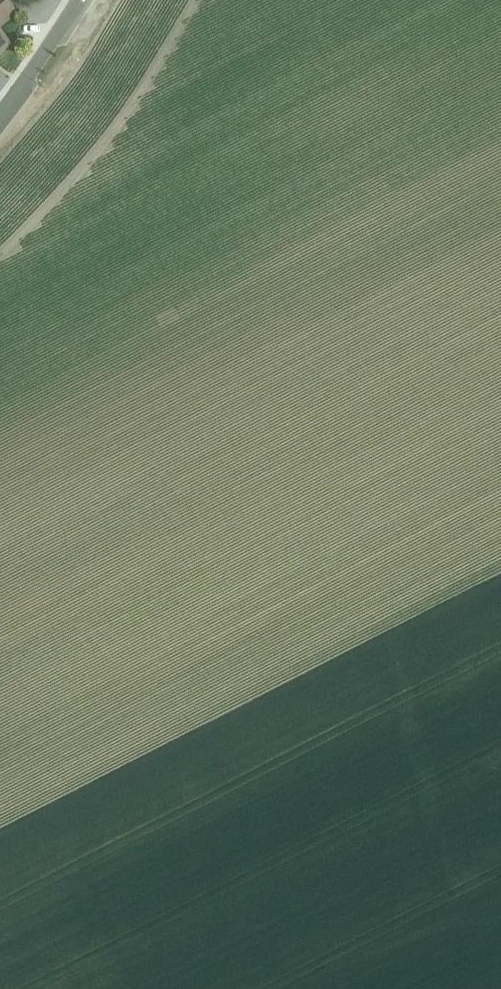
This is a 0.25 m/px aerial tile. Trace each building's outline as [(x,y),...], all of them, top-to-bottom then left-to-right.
[(16,14),(3,0),(0,0),(0,28),(16,14)] [(9,47),(0,36),(0,54),(9,47)]
